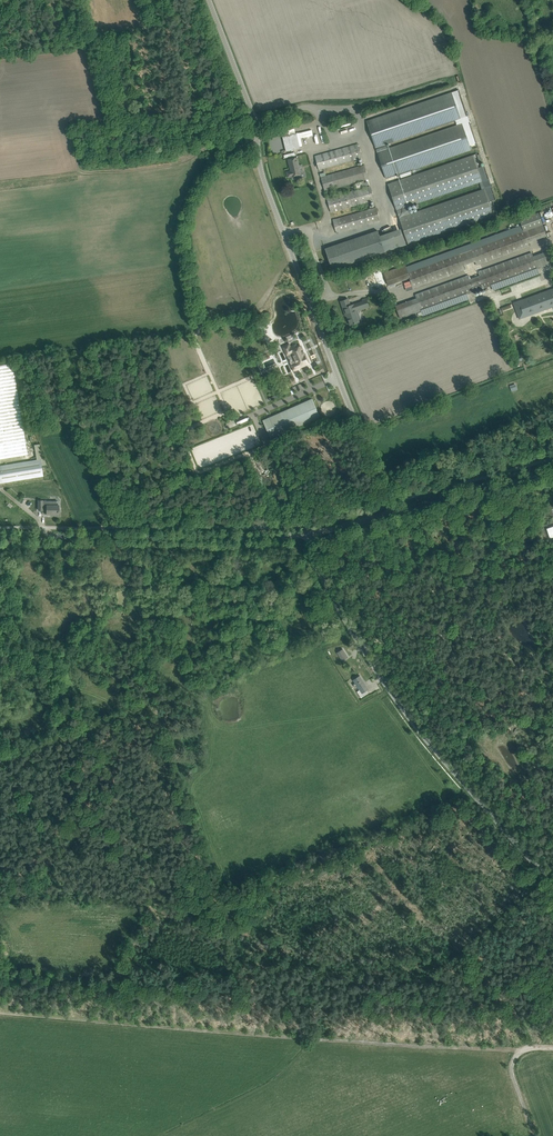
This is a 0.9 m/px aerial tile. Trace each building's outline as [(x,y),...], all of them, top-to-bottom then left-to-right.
[(458,90),(367,121),(376,147),(386,143),(455,120),(467,116),(458,90)] [(386,143),(376,147),(386,179),(471,150),(470,145),(477,143),(468,116),(467,116),(455,120),(457,125),(388,148),(386,143)] [(296,134),(288,135),(283,137),(286,151),(300,148),(296,134)] [(315,156),(319,169),(362,157),(358,143),(315,156)] [(477,154),(388,184),(397,210),(407,207),(480,182),(475,169),(481,167),(477,154)] [(297,157),(294,158),(288,159),(291,171),(287,172),(288,177),(301,174),(297,157)] [(321,177),(325,191),(368,178),(364,165),(321,177)] [(407,207),(397,210),(408,244),(497,214),(493,200),(496,199),(485,166),(481,167),(475,169),(480,182),(482,189),(410,214),(407,207)] [(327,198),(331,212),(374,199),(370,186),(327,198)] [(333,220),(337,233),(380,221),(376,207),(333,220)] [(405,265),(384,272),(388,285),(409,278),(413,289),(467,269),(465,265),(476,262),(477,265),(530,246),(528,242),(547,236),(539,212),(519,219),(521,225),(407,266),(405,265)] [(378,231),(325,248),(332,270),(385,252),(378,231)] [(417,298),(396,305),(401,318),(548,265),(544,252),(533,256),(532,252),(479,271),(480,275),(470,279),(468,275),(415,294),(417,298)] [(514,303),(519,318),(530,315),(529,312),(552,304),(552,288),(514,303)] [(346,300),(341,301),(346,316),(348,315),(350,319),(348,319),(350,325),(362,321),(358,311),(369,307),(366,298),(363,299),(363,301),(350,306),(348,299),(346,300)] [(301,346),(296,348),(291,351),(298,366),(308,362),(301,346)] [(28,454),(13,364),(0,366),(0,459),(28,454)] [(270,401),(289,392),(288,390),(269,398),(270,401)] [(215,408),(214,408),(215,412),(213,413),(214,414),(222,412),(218,397),(211,398),(212,404),(214,404),(215,408)] [(312,399),(307,401),(264,421),(271,438),(320,416),(314,403),(315,402),(314,401),(313,402),(312,399)] [(37,459),(0,465),(0,483),(43,476),(42,465),(46,464),(39,444),(34,445),(37,459)] [(58,514),(58,510),(58,505),(47,505),(43,505),(43,501),(38,501),(38,510),(43,510),(47,510),(47,514),(58,514)] [(348,657),(343,649),(337,652),(342,661),(348,657)] [(360,676),(353,680),(355,683),(353,684),(355,687),(357,686),(360,690),(357,691),(361,698),(369,693),(367,690),(369,689),(360,676)]
